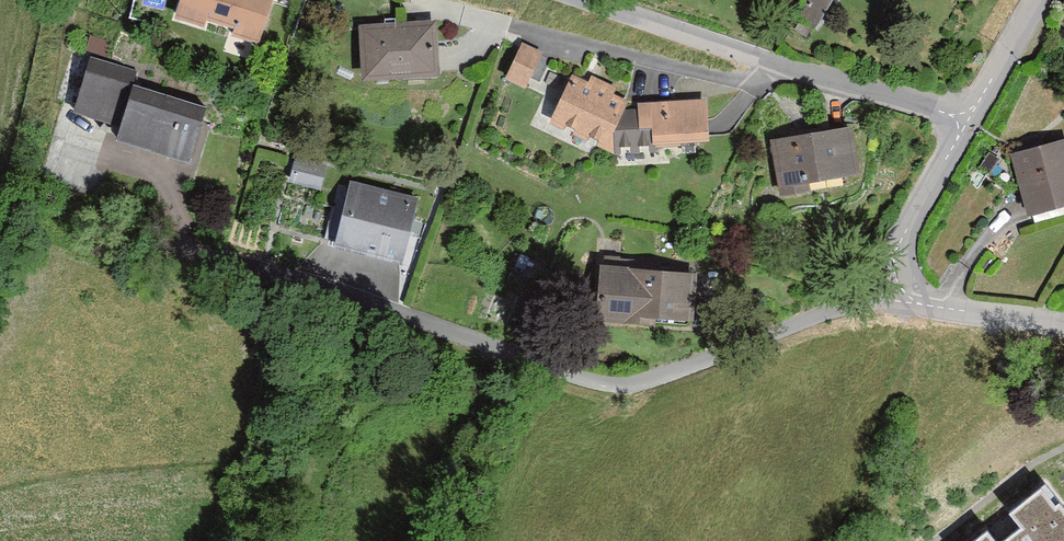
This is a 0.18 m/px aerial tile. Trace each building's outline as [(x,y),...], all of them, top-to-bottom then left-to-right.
[(271,0),(183,0),(177,20),(205,28),(208,19),(236,27),(233,36),(259,44),(271,0)] [(834,0),(813,0),(799,23),(818,34),(838,2),(834,0)] [(433,15),(360,22),(366,79),(439,72),(433,15)] [(522,43),(505,78),(524,88),(541,53),(522,43)] [(191,163),(208,108),(131,84),(136,68),(93,55),(76,111),(122,125),(117,140),(191,163)] [(584,84),(569,78),(552,125),(611,147),(629,101),(612,95),(614,89),(586,78),(584,84)] [(712,141),(708,99),(639,104),(641,128),(652,127),(653,146),(712,141)] [(864,183),(856,137),(776,151),(786,208),(813,203),(811,192),(864,183)] [(1031,223),(1063,213),(1063,149),(1013,164),(1031,223)] [(323,183),(326,162),(308,160),(305,181),(323,183)] [(421,201),(349,186),(335,253),(407,268),(421,201)] [(704,278),(603,272),(599,329),(701,335),(704,278)] [(1049,483),(1011,512),(1029,535),(1021,540),(1063,540),(1063,502),(1049,483)] [(973,540),(993,540),(985,532),(973,540)]
